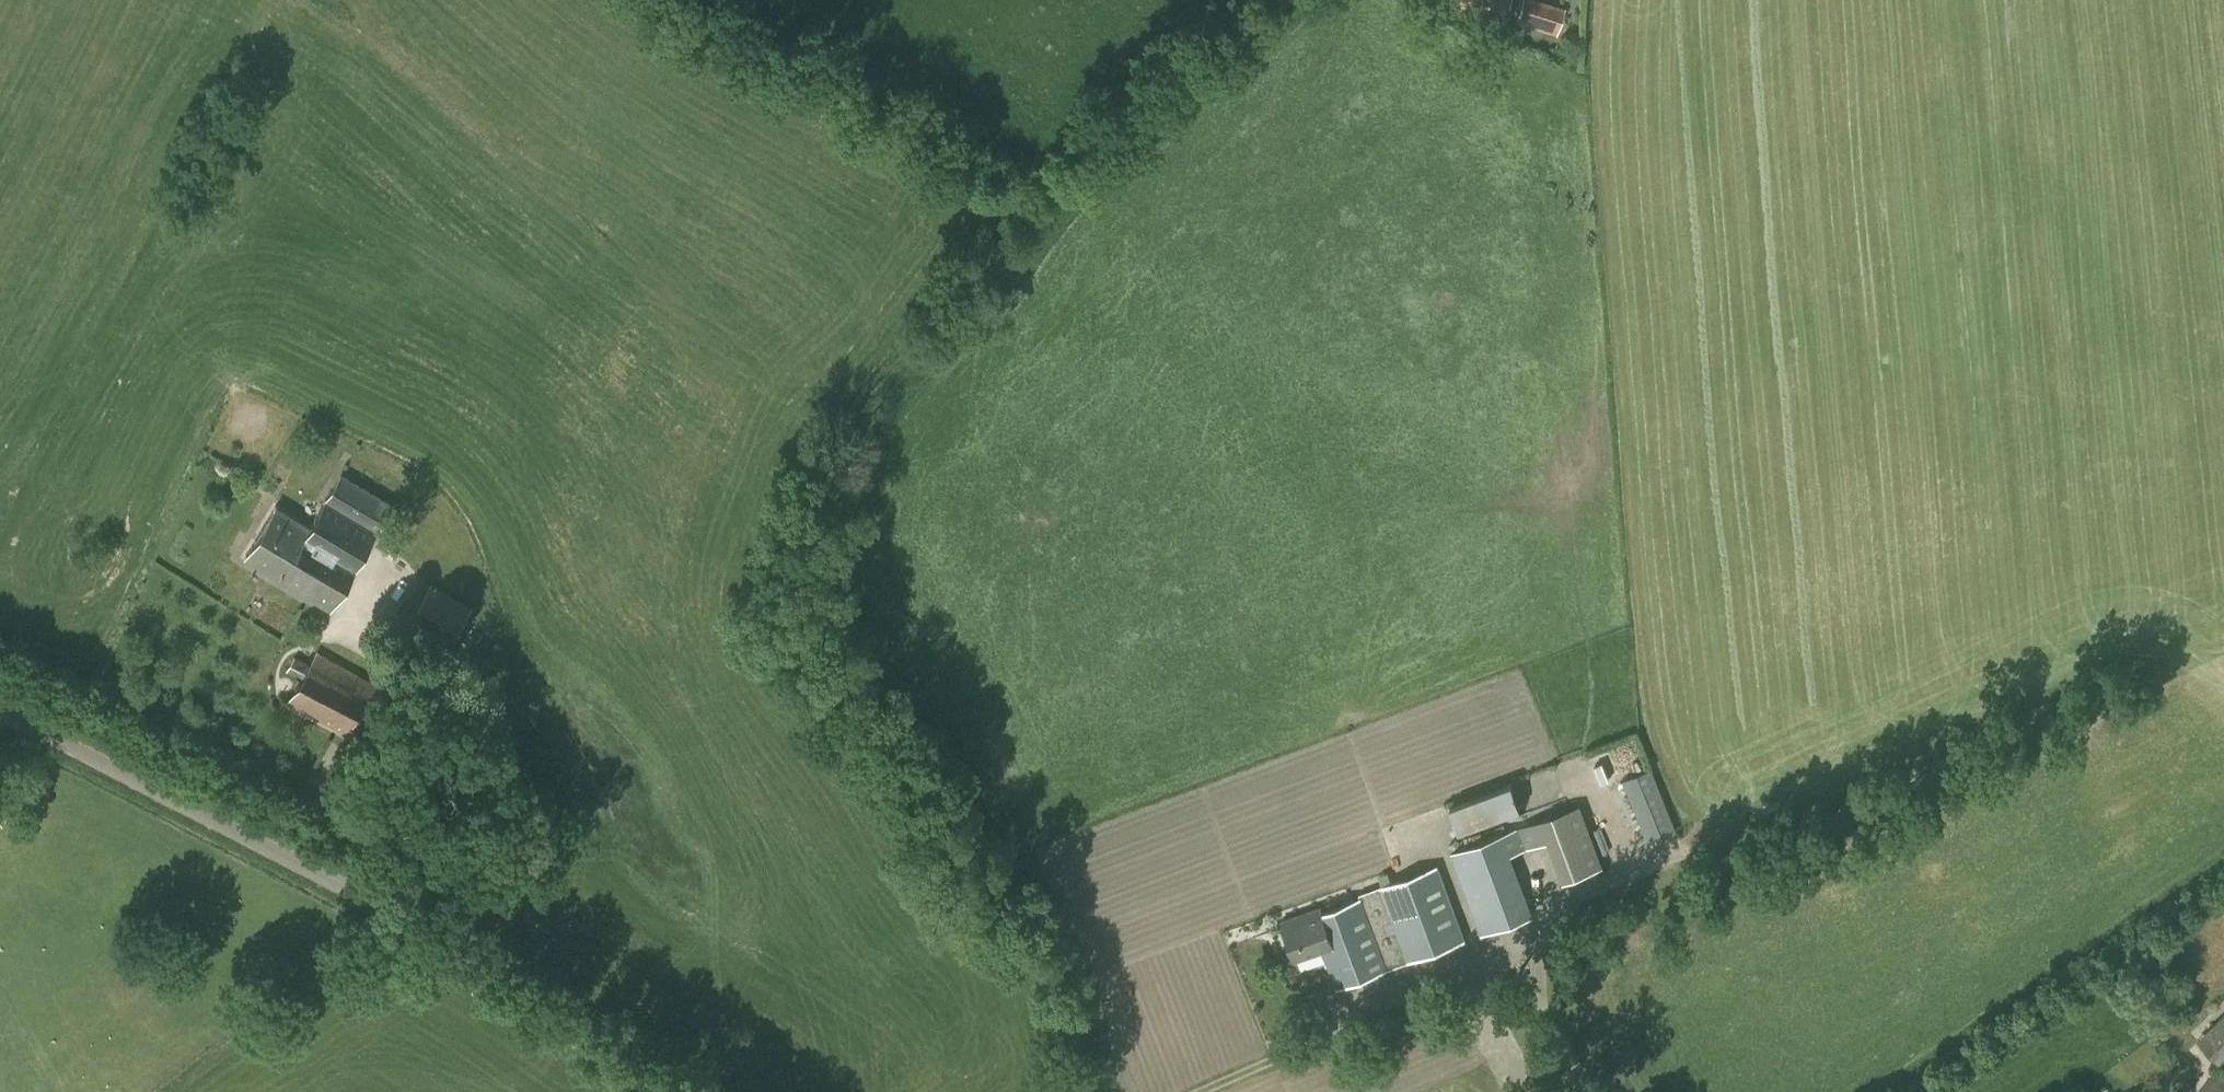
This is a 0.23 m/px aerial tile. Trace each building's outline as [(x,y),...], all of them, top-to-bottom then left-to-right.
[(1501,24),(1509,0),(1443,0),(1442,2),(1501,24)] [(1557,36),(1559,29),(1563,30),(1566,21),(1562,19),(1565,8),(1541,0),(1522,0),(1515,23),(1557,36)] [(341,473),(314,516),(333,527),(339,517),(348,522),(368,490),(341,473)] [(392,505),(368,490),(348,522),(339,517),(333,527),(366,547),(392,505)] [(320,579),(310,595),(330,608),(366,547),(333,527),(314,516),(308,525),(276,505),(252,537),(320,579)] [(241,553),(310,595),(320,579),(252,537),(241,553)] [(397,636),(421,652),(434,632),(424,626),(437,606),(423,596),(397,636)] [(434,632),(421,652),(435,661),(461,622),(437,606),(424,626),(434,632)] [(317,649),(309,663),(335,678),(332,684),(344,691),(347,685),(350,686),(358,673),(317,649)] [(285,703),(303,712),(312,696),(321,701),(331,684),(332,684),(335,678),(309,663),(293,654),(283,670),(300,679),(285,703)] [(358,699),(347,719),(369,732),(391,691),(358,673),(350,686),(347,685),(344,691),(358,699)] [(340,731),(347,719),(358,699),(344,691),(332,684),(331,684),(321,701),(312,696),(303,712),(340,731)] [(347,719),(340,731),(363,743),(369,732),(347,719)] [(1630,796),(1649,842),(1677,831),(1652,768),(1621,780),(1628,797),(1630,796)] [(1600,863),(1581,812),(1525,832),(1523,825),(1450,851),(1481,934),(1535,916),(1512,855),(1530,849),(1532,853),(1550,847),(1560,879),(1600,863)] [(1323,947),(1337,987),(1467,939),(1438,862),(1360,893),(1361,895),(1322,910),(1323,914),(1285,929),(1295,957),(1323,947)] [(2219,1063),(2223,1059),(2223,1016),(2198,1041),(2219,1063)] [(2216,1072),(2200,1091),(2223,1091),(2223,1078),(2216,1072)]
